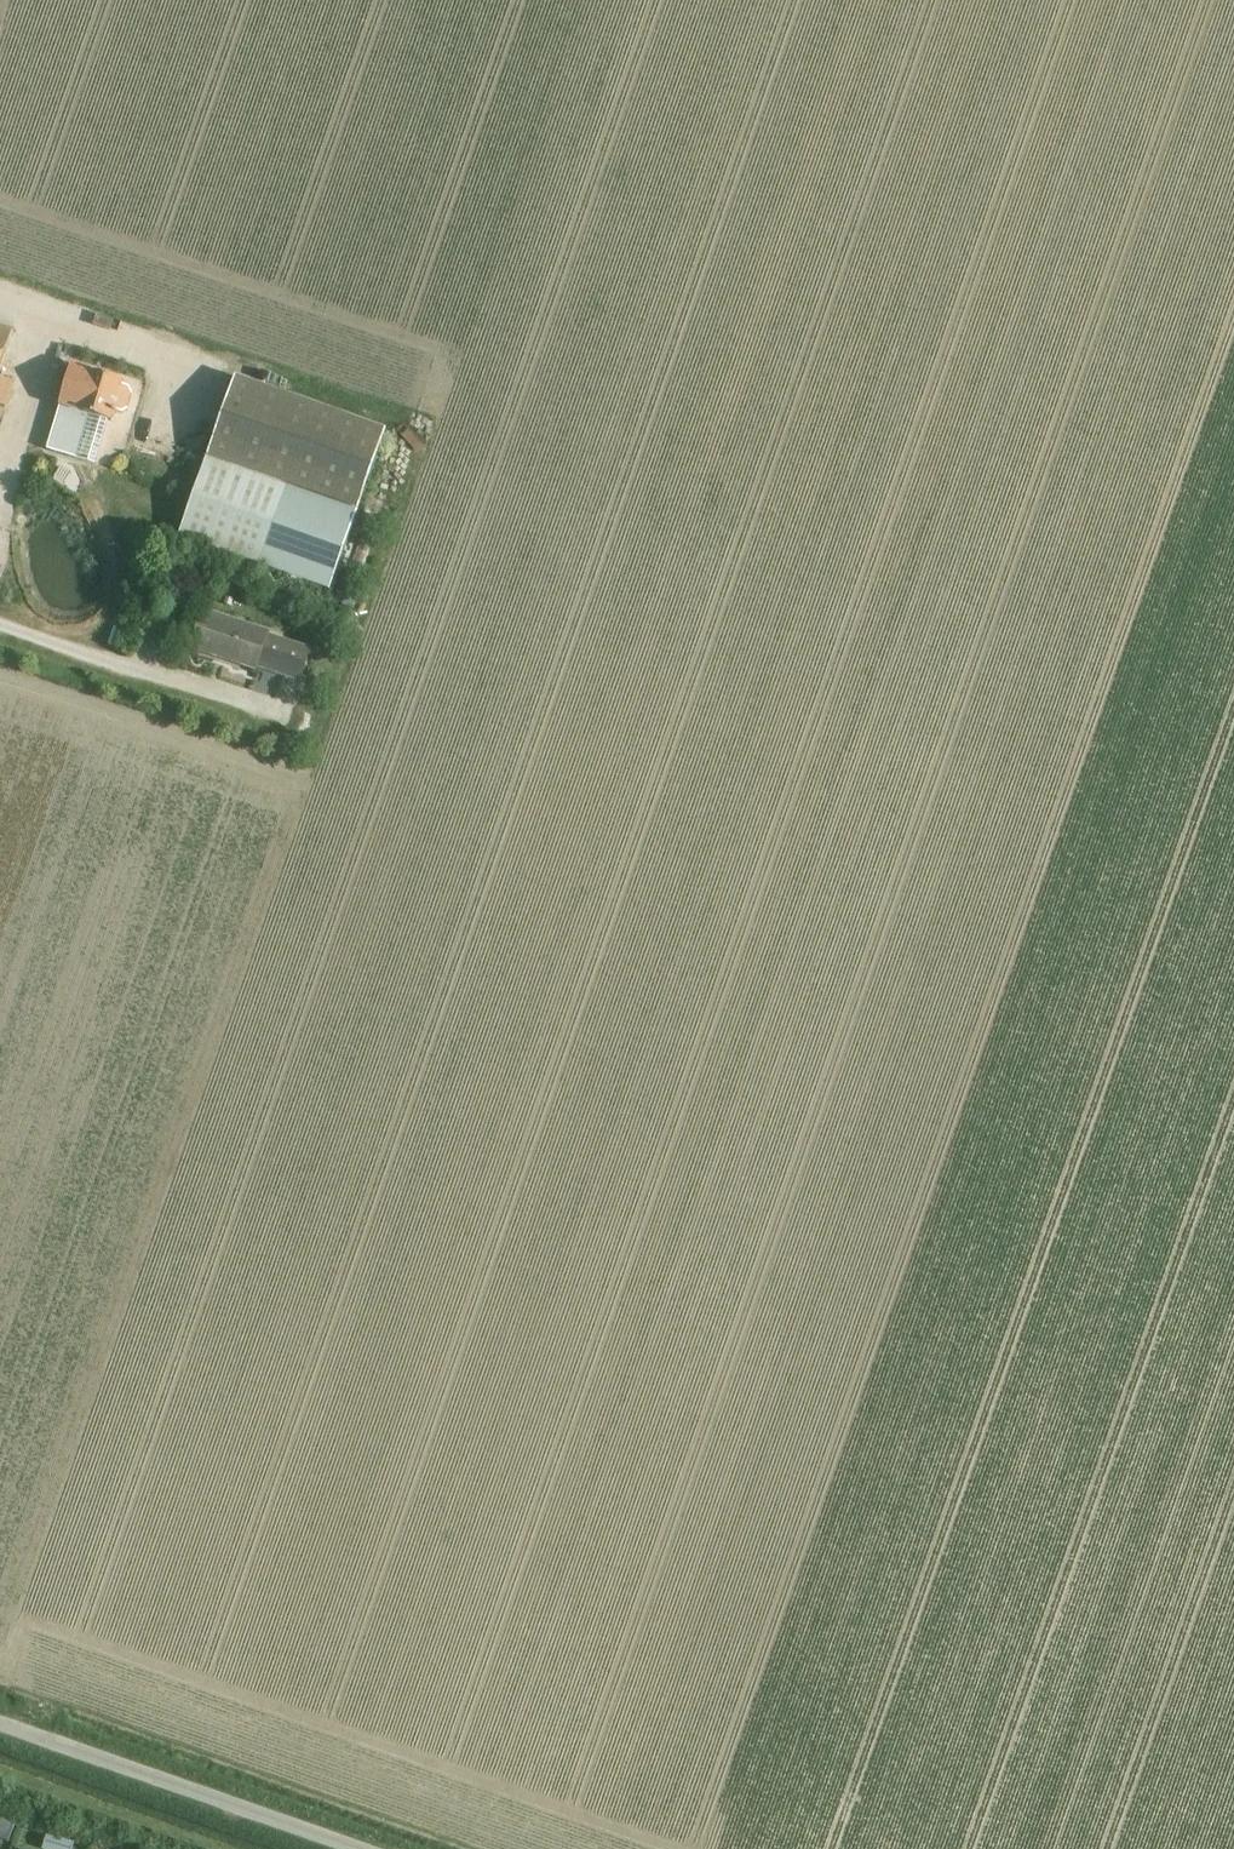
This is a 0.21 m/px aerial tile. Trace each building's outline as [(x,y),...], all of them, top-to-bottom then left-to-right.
[(13,330),(0,326),(0,373),(13,330)] [(72,455),(86,415),(110,423),(113,415),(114,416),(115,413),(121,415),(127,412),(132,396),(129,391),(122,388),(123,383),(71,366),(44,446),(72,455)] [(13,382),(0,378),(0,407),(5,408),(13,382)] [(357,512),(375,464),(386,434),(236,378),(177,536),(328,593),(358,512),(357,512)] [(253,671),(266,636),(202,613),(189,648),(253,671)]
